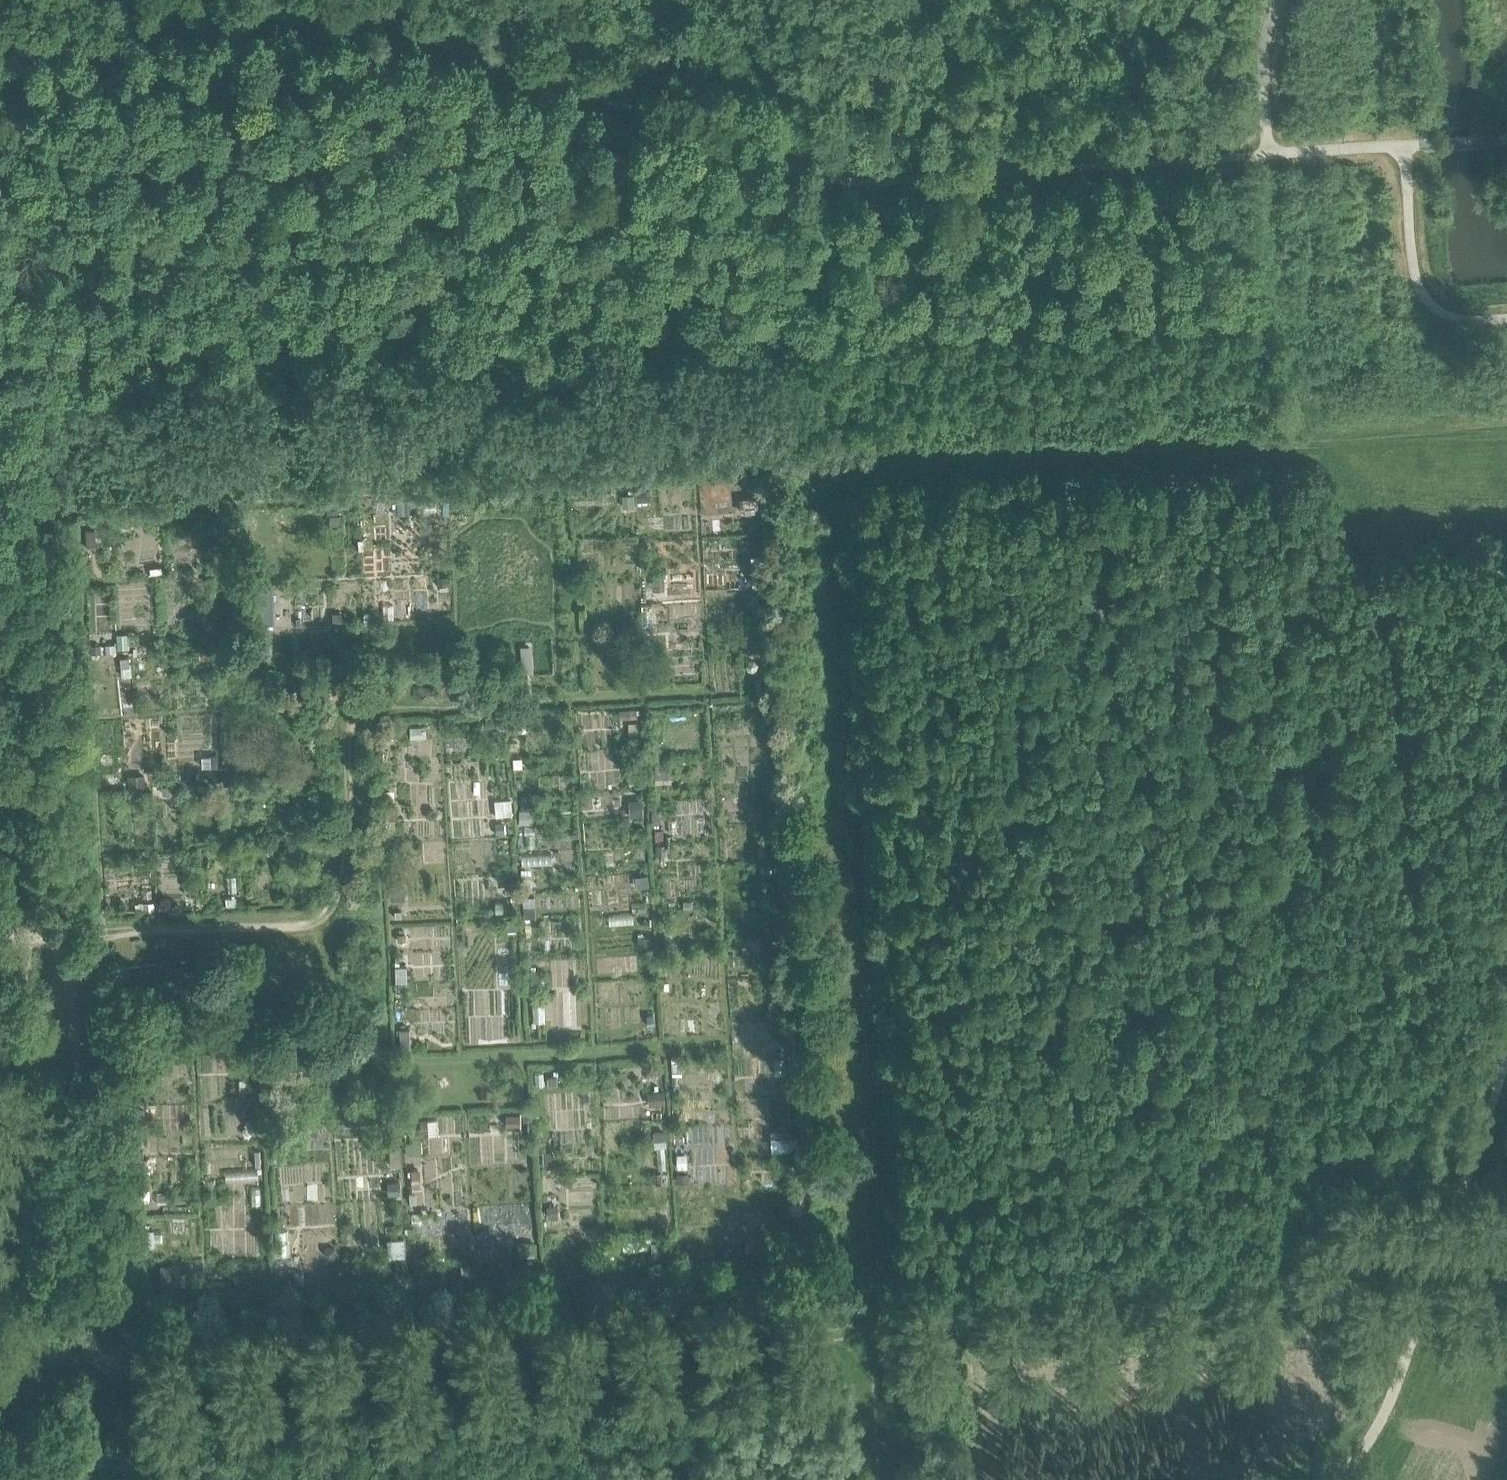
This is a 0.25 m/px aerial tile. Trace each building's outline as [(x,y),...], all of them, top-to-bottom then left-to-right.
[(258,622),(261,667),(272,667),(270,621),(258,622)] [(189,991),(190,1001),(198,1000),(197,990),(189,991)]
